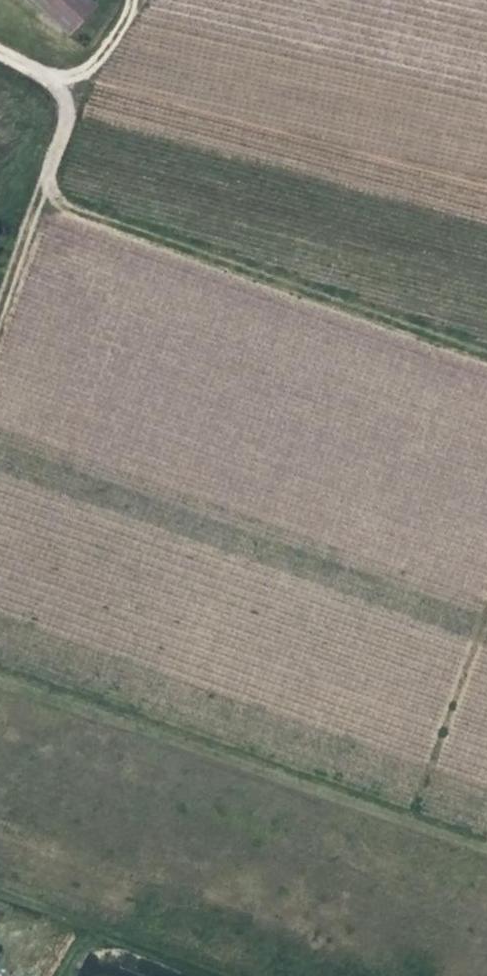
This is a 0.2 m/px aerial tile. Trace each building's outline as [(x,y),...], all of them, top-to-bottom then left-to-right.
[(77,0),(33,0),(70,33),(89,12),(77,0)] [(95,0),(77,0),(89,12),(98,3),(95,0)]
